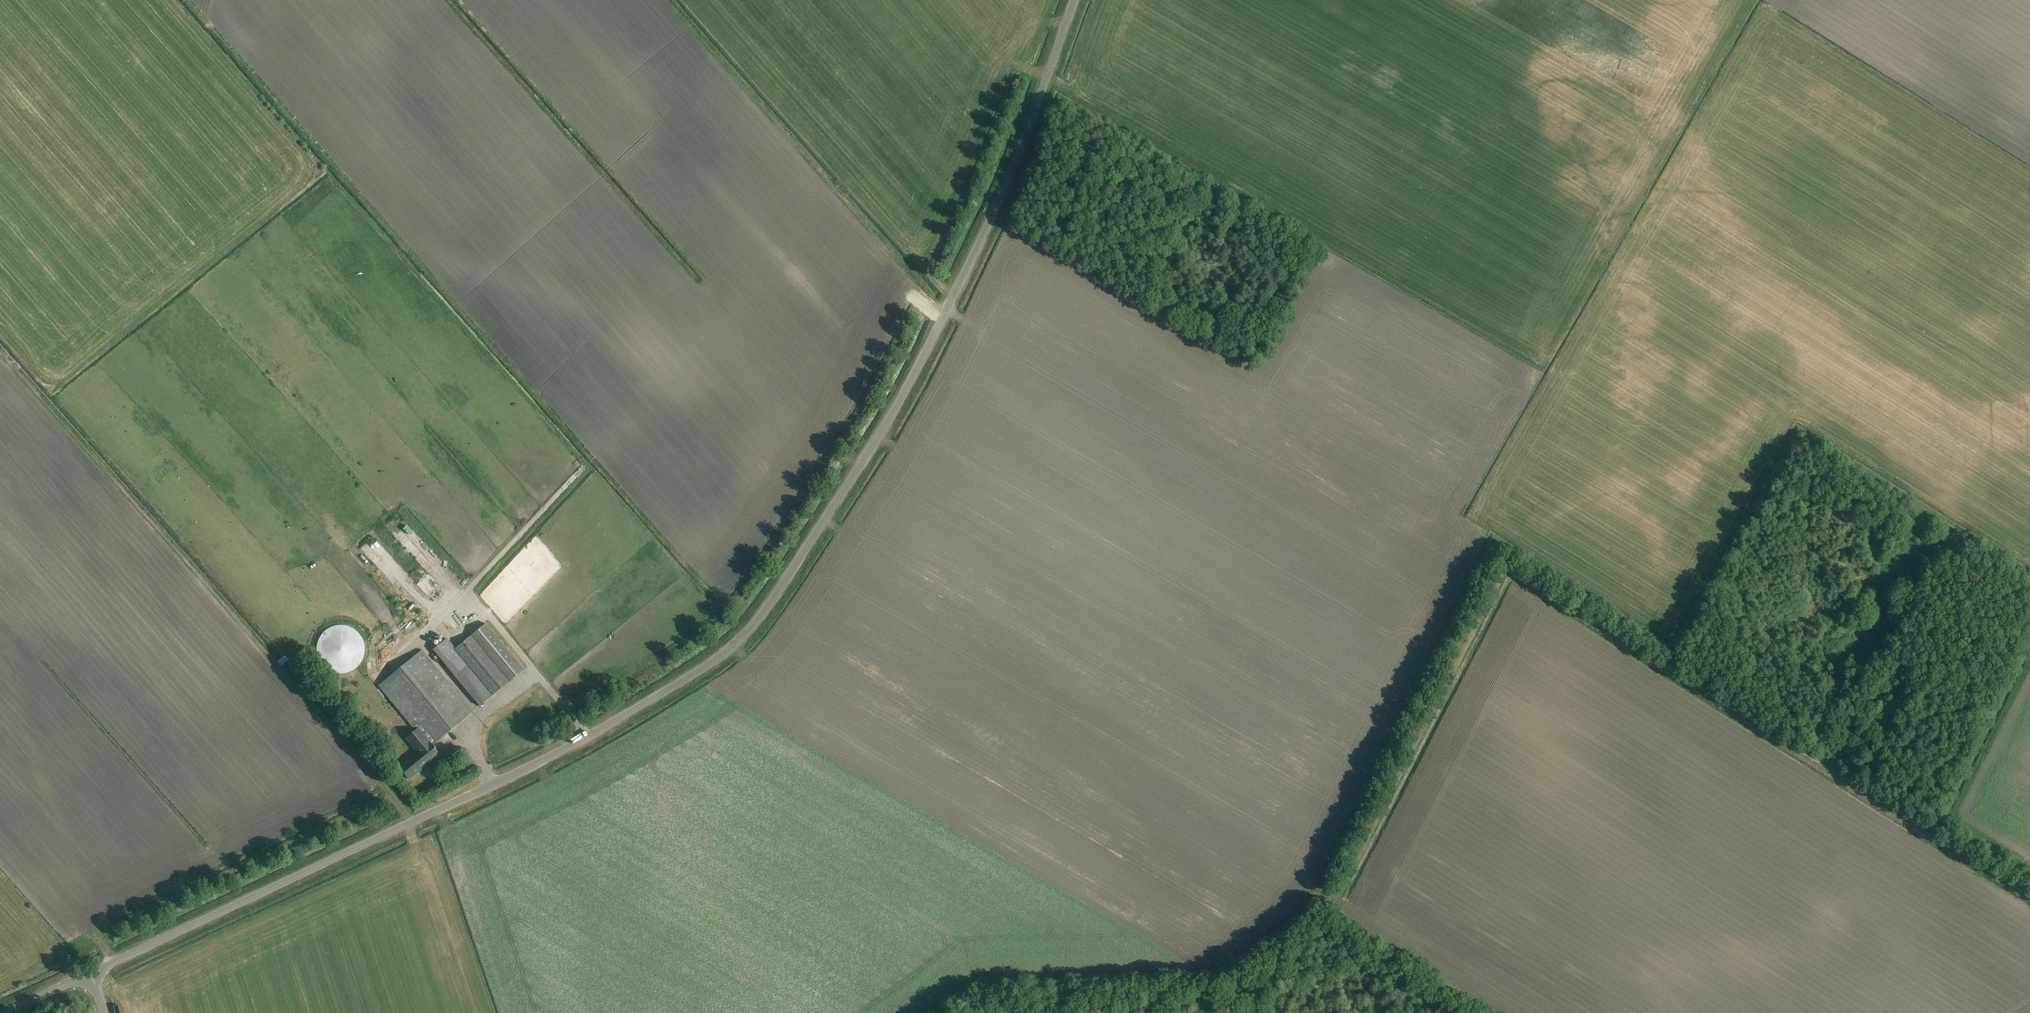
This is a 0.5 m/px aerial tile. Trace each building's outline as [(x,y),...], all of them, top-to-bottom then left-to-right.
[(394,522),(425,564),(437,556),(406,513),(394,522)] [(418,596),(425,589),(408,572),(406,567),(395,555),(389,557),(385,545),(379,538),(370,541),(366,545),(387,567),(388,570),(402,583),(405,593),(410,598),(418,596)] [(438,570),(445,567),(441,559),(434,563),(438,570)] [(463,609),(472,621),(478,617),(468,605),(463,609)] [(494,695),(509,684),(524,671),(486,624),(456,649),(447,639),(434,650),(480,707),(494,695)] [(324,633),(319,641),(317,650),(319,659),(324,667),(332,672),(341,673),(350,672),(358,666),(363,659),(364,650),(363,641),(357,633),(350,628),(340,626),(331,628),(324,633)] [(398,768),(406,778),(408,781),(427,764),(425,762),(437,752),(432,746),(472,712),(420,651),(377,687),(414,731),(405,739),(416,752),(402,764),(398,768)]
